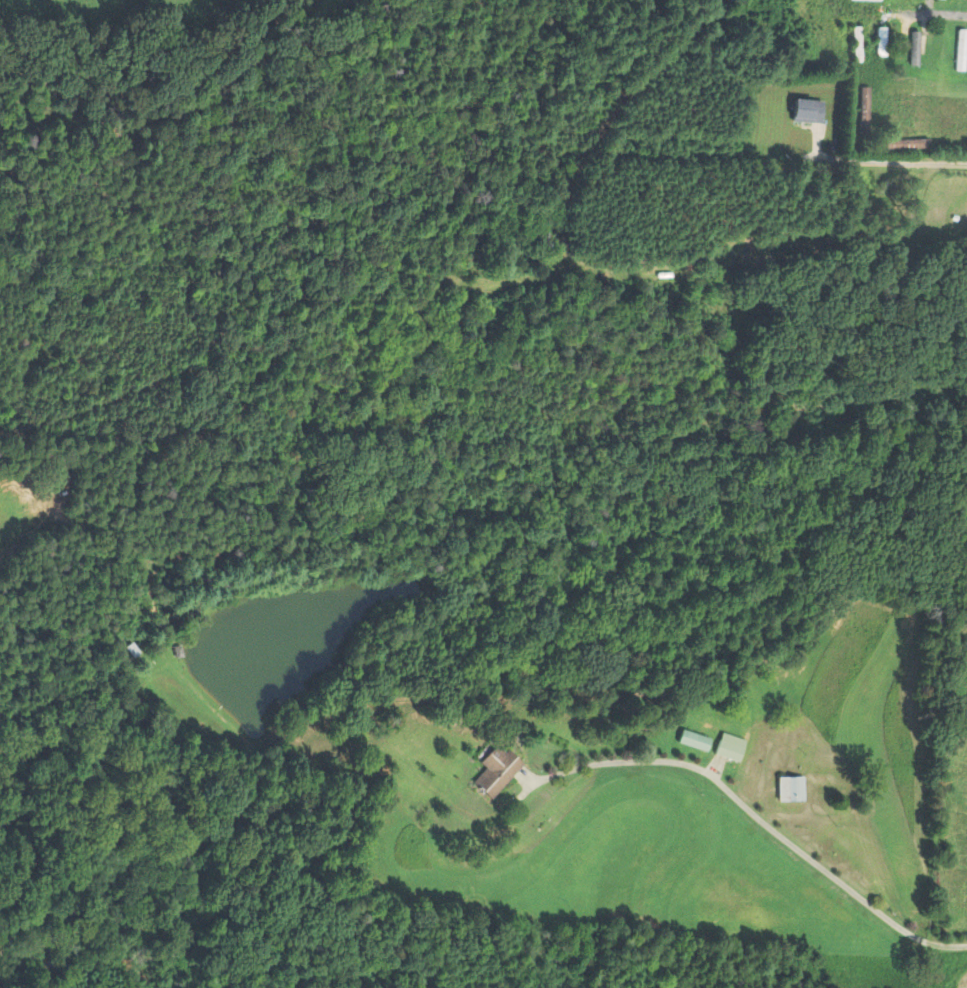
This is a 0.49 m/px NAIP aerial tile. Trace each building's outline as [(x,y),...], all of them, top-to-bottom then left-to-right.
[(784,10),(780,5),(753,26),(757,31),(784,10)] [(957,68),(966,68),(966,31),(957,31),(957,68)] [(886,39),(873,39),(873,58),(886,58),(886,39)] [(793,123),(822,123),(822,101),(793,101),(793,123)] [(711,738),(681,728),(677,742),(706,752),(711,738)] [(737,762),(745,740),(721,732),(714,753),(737,762)] [(523,765),(499,742),(480,762),(486,768),(473,782),(491,798),(523,765)] [(776,801),(801,801),(801,777),(776,777),(776,801)]
